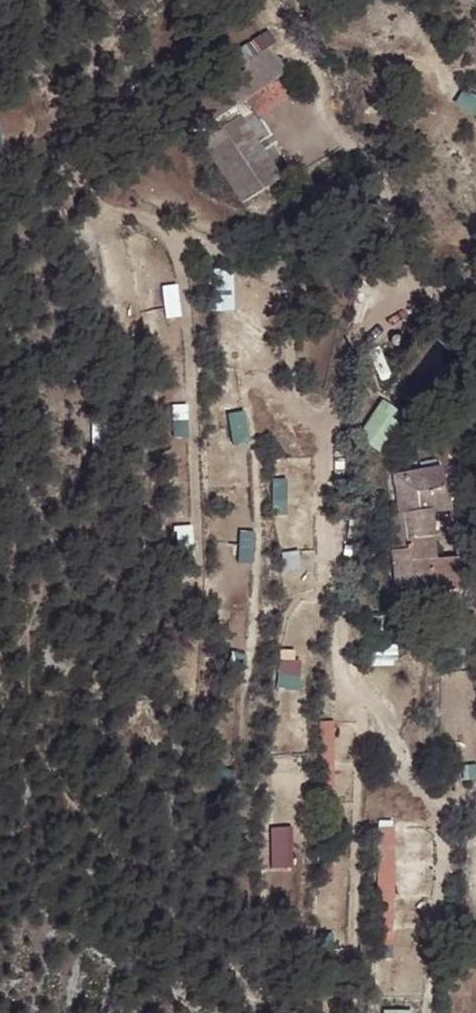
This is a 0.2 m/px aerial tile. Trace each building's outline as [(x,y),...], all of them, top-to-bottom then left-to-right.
[(249,87),(288,60),(273,37),(186,96),(201,119),(236,96),(249,87)] [(299,76),(288,60),(249,87),(260,103),(299,76)] [(463,78),(455,90),(475,103),(475,86),(463,78)] [(223,117),(263,178),(282,166),(236,96),(201,119),(207,128),(223,117)] [(204,130),(244,191),(263,178),(223,117),(207,128),(204,130)] [(214,309),(234,309),(234,268),(214,268),(214,309)] [(359,433),(381,448),(406,413),(384,398),(359,433)] [(389,503),(401,578),(425,575),(427,579),(468,572),(463,543),(438,547),(432,499),(451,497),(444,457),(398,464),(402,502),(389,503)] [(301,687),(301,659),(280,659),(279,687),(301,687)] [(321,720),(324,769),(338,768),(335,719),(321,720)] [(294,867),(293,826),(271,826),(271,867),(294,867)]
